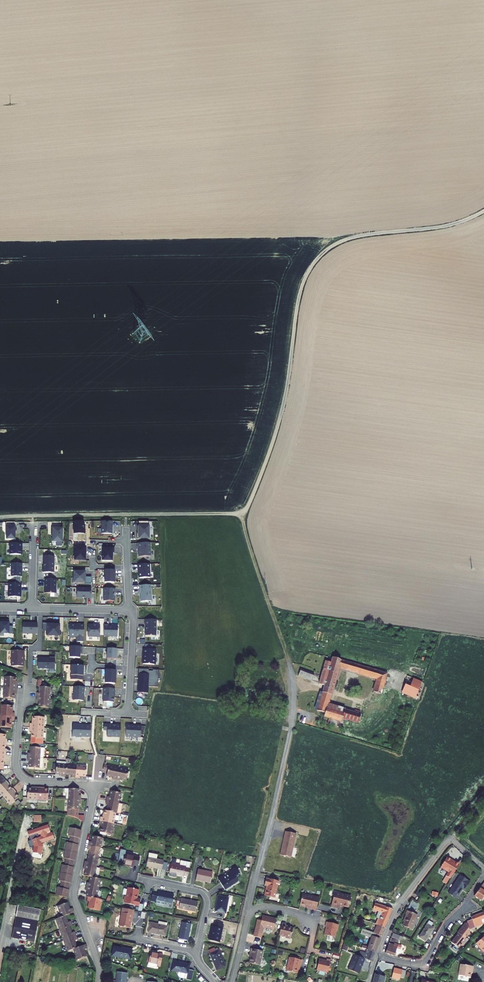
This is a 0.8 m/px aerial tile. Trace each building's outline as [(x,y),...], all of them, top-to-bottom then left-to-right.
[(84,519),(74,519),(73,531),(85,532),(85,526),(84,526),(84,519)] [(113,533),(112,520),(102,520),(103,533),(113,533)] [(150,520),(139,520),(139,525),(138,525),(138,529),(140,529),(140,532),(138,532),(138,537),(150,537),(150,520)] [(6,536),(14,536),(15,524),(6,523),(6,536)] [(53,539),(63,540),(63,526),(52,526),(52,530),(53,530),(53,533),(53,539)] [(21,540),(10,540),(9,551),(20,552),(20,544),(21,544),(21,540)] [(151,555),(151,542),(138,542),(138,547),(139,547),(139,556),(151,555)] [(85,559),(85,546),(75,546),(75,559),(85,559)] [(113,547),(103,547),(102,559),(112,559),(113,547)] [(43,570),(54,570),(54,554),(44,553),(43,564),(43,570)] [(22,561),(12,560),(11,574),(22,574),(22,568),(21,568),(21,565),(22,565),(22,561)] [(150,577),(150,563),(139,563),(139,568),(140,568),(140,571),(139,571),(139,577),(150,577)] [(116,569),(105,569),(105,581),(115,581),(116,569)] [(85,570),(74,570),(74,581),(85,582),(85,583),(91,583),(92,576),(85,576),(85,570)] [(56,577),(45,577),(44,591),(54,591),(56,590),(56,581),(56,577)] [(20,581),(9,581),(8,594),(20,595),(20,589),(19,589),(19,587),(20,587),(20,581)] [(152,600),(151,584),(140,585),(140,592),(141,592),(141,601),(152,600)] [(92,587),(77,586),(77,596),(87,597),(91,597),(92,587)] [(116,587),(104,587),(104,600),(114,600),(115,592),(116,587)] [(0,618),(0,627),(0,632),(12,632),(13,625),(9,624),(9,618),(0,618)] [(156,635),(157,619),(146,619),(146,623),(146,635),(156,635)] [(28,621),(23,621),(22,632),(37,632),(38,621),(34,621),(34,622),(28,622),(28,621)] [(60,622),(54,622),(54,623),(47,622),(47,629),(46,629),(46,634),(59,635),(60,622)] [(77,623),(70,623),(69,635),(77,636),(76,641),(84,641),(84,624),(80,623),(80,624),(77,624),(77,623)] [(100,624),(88,624),(88,636),(100,636),(100,624)] [(108,624),(104,624),(104,635),(118,635),(118,625),(108,625),(108,624)] [(82,646),(70,645),(70,656),(80,657),(80,650),(82,650),(82,646)] [(117,648),(107,647),(107,658),(116,658),(117,648)] [(143,663),(155,664),(156,649),(145,648),(144,654),(145,654),(145,657),(144,656),(143,663)] [(23,665),(24,649),(11,649),(11,664),(23,665)] [(38,656),(37,667),(54,667),(55,656),(49,656),(49,657),(38,656)] [(326,661),(320,684),(324,686),(322,693),(318,692),(317,699),(314,698),(311,709),(325,713),(343,718),(358,723),(361,715),(362,711),(360,711),(354,709),(354,713),(344,710),(343,713),(327,708),(339,668),(378,679),(374,692),(379,693),(382,694),(387,673),(378,670),(381,660),(368,657),(365,667),(333,657),(331,663),(326,661)] [(83,665),(71,664),(70,678),(83,679),(83,665)] [(149,673),(149,670),(149,669),(140,668),(139,677),(142,677),(142,673),(149,673)] [(116,669),(106,669),(105,682),(114,683),(116,669)] [(158,687),(159,669),(153,669),(153,670),(149,670),(149,673),(142,673),(142,677),(139,677),(138,692),(148,693),(149,686),(158,687)] [(301,669),(298,676),(312,681),(314,674),(301,669)] [(401,693),(415,698),(422,681),(408,676),(401,693)] [(4,678),(3,687),(16,688),(16,682),(15,682),(14,678),(4,678)] [(84,686),(74,685),(73,699),(83,700),(83,690),(84,690),(84,686)] [(3,687),(2,698),(13,699),(13,695),(15,695),(16,688),(3,687)] [(37,692),(36,697),(48,697),(49,687),(40,687),(39,692),(37,692)] [(115,688),(103,687),(102,701),(113,702),(113,692),(114,692),(115,688)] [(374,692),(370,699),(374,701),(379,693),(374,692)] [(38,701),(38,708),(47,708),(48,697),(36,697),(36,701),(38,701)] [(13,717),(14,713),(10,713),(10,707),(0,706),(0,716),(13,717)] [(342,722),(343,718),(325,713),(324,717),(342,722)] [(9,727),(10,721),(13,721),(13,717),(0,716),(0,726),(9,727)] [(29,723),(29,727),(43,728),(44,718),(33,717),(32,724),(29,723)] [(119,737),(120,725),(107,724),(107,736),(119,737)] [(132,726),(132,725),(126,725),(125,736),(140,737),(141,725),(135,725),(135,726),(132,726)] [(32,731),(31,738),(42,739),(43,728),(29,727),(28,731),(32,731)] [(27,753),(27,756),(39,757),(40,747),(31,746),(30,753),(27,753)] [(66,759),(66,752),(58,751),(57,759),(66,759)] [(29,767),(42,768),(43,757),(39,757),(27,756),(26,761),(29,761),(29,767)] [(55,762),(54,772),(60,773),(60,775),(64,775),(64,773),(65,763),(55,762)] [(75,764),(65,763),(64,773),(71,774),(71,776),(74,776),(75,764)] [(85,765),(75,764),(74,776),(78,776),(78,774),(84,775),(85,765)] [(116,767),(106,765),(105,770),(104,774),(110,775),(109,778),(114,778),(116,767)] [(126,769),(116,767),(114,778),(118,779),(118,777),(124,778),(126,769)] [(8,789),(6,786),(7,785),(3,780),(0,783),(0,796),(8,789)] [(25,786),(25,797),(36,797),(36,785),(29,784),(29,786),(25,786)] [(42,785),(36,785),(36,797),(46,798),(47,787),(42,787),(42,785)] [(67,787),(66,797),(78,798),(79,794),(76,793),(76,787),(67,787)] [(7,804),(15,797),(12,794),(14,792),(10,788),(8,789),(0,796),(7,804)] [(105,795),(104,799),(116,801),(118,791),(109,789),(108,796),(105,795)] [(73,815),(74,816),(76,802),(78,802),(78,798),(66,797),(66,813),(67,813),(73,815)] [(106,803),(105,810),(112,811),(114,812),(118,813),(120,802),(116,801),(104,799),(103,803),(106,803)] [(98,816),(97,820),(110,823),(112,811),(105,810),(102,810),(101,817),(98,816)] [(99,824),(97,832),(108,834),(110,823),(97,820),(97,824),(99,824)] [(40,834),(41,839),(53,836),(52,830),(47,832),(46,829),(49,828),(48,823),(36,826),(34,833),(41,831),(41,833),(40,834)] [(55,887),(54,895),(64,897),(66,890),(65,889),(66,883),(67,883),(71,867),(69,867),(70,860),(72,861),(75,845),(73,845),(75,838),(76,838),(78,831),(67,829),(65,836),(67,837),(66,843),(64,843),(61,858),(63,859),(62,862),(61,865),(60,865),(56,881),(58,881),(57,888),(55,887)] [(86,842),(85,846),(97,848),(99,838),(90,836),(88,843),(86,842)] [(276,861),(287,863),(292,840),(281,838),(276,861)] [(87,850),(86,856),(95,858),(97,848),(85,846),(85,850),(87,850)] [(149,853),(146,867),(161,870),(163,861),(156,860),(157,855),(149,853)] [(124,854),(122,865),(132,867),(132,865),(137,866),(139,858),(124,854)] [(82,862),(81,866),(93,868),(95,858),(86,856),(85,862),(82,862)] [(444,877),(449,880),(458,866),(454,863),(453,865),(445,859),(439,869),(446,874),(444,877)] [(179,861),(178,866),(185,867),(185,869),(188,870),(189,863),(179,861)] [(178,866),(170,864),(168,874),(168,876),(169,877),(174,878),(175,877),(175,876),(180,877),(180,875),(186,877),(188,870),(185,869),(185,867),(178,866)] [(82,876),(88,877),(92,878),(93,868),(81,866),(81,869),(84,870),(82,876)] [(197,871),(195,882),(203,884),(203,882),(209,884),(211,874),(197,871)] [(215,883),(221,893),(234,884),(232,881),(236,878),(231,871),(215,883)] [(85,883),(84,887),(96,889),(98,879),(95,879),(92,878),(88,877),(87,883),(85,883)] [(456,895),(458,896),(462,889),(464,890),(469,883),(459,877),(447,894),(454,899),(456,895)] [(263,890),(261,899),(272,901),(275,884),(263,882),(261,889),(263,890)] [(474,896),(479,900),(483,893),(483,883),(474,896)] [(85,897),(87,897),(94,899),(96,889),(84,887),(83,891),(86,892),(85,897)] [(136,891),(125,888),(123,897),(122,898),(121,901),(122,902),(122,904),(136,907),(138,900),(134,899),(135,896),(136,891)] [(155,903),(155,902),(170,906),(173,896),(158,893),(157,896),(152,895),(151,902),(155,903)] [(312,899),(300,896),(298,908),(305,909),(304,911),(314,913),(316,901),(312,900),(312,899)] [(332,896),(328,910),(337,912),(338,910),(338,909),(340,909),(345,911),(348,899),(332,896)] [(88,902),(87,909),(97,911),(99,900),(94,899),(87,897),(86,902),(88,902)] [(226,900),(216,897),(212,913),(222,915),(223,914),(224,908),(226,909),(228,909),(230,899),(226,898),(226,900)] [(378,918),(386,921),(390,911),(376,906),(377,904),(378,904),(379,901),(369,898),(366,910),(379,915),(378,918)] [(179,900),(177,909),(194,913),(196,904),(179,900)] [(72,949),(77,960),(86,956),(83,949),(86,948),(85,944),(76,948),(73,941),(76,940),(73,932),(70,933),(67,927),(70,925),(68,921),(66,922),(63,916),(72,913),(71,909),(68,910),(65,904),(55,907),(60,918),(54,920),(66,952),(72,949)] [(14,916),(36,921),(39,909),(17,905),(14,916)] [(131,911),(120,909),(117,927),(127,929),(129,920),(131,911)] [(411,926),(412,926),(415,921),(414,921),(416,917),(407,912),(403,920),(404,920),(401,927),(409,931),(411,926)] [(473,928),(474,930),(481,927),(479,922),(483,920),(480,914),(469,920),(470,922),(473,928)] [(10,937),(32,941),(36,921),(14,916),(10,937)] [(254,922),(251,938),(258,940),(260,929),(271,932),(273,921),(260,918),(259,923),(254,922)] [(378,918),(375,927),(383,929),(386,921),(378,918)] [(150,924),(148,932),(163,936),(166,924),(157,922),(157,925),(150,924)] [(465,926),(467,931),(473,928),(470,922),(465,924),(466,925),(464,926),(465,926)] [(417,939),(423,943),(432,929),(429,928),(430,925),(427,923),(417,939)] [(180,924),(176,940),(185,942),(189,925),(180,924)] [(279,924),(277,937),(283,938),(282,940),(288,941),(290,930),(288,929),(283,928),(283,927),(283,925),(279,924)] [(323,932),(322,940),(332,942),(334,934),(335,934),(336,928),(324,925),(322,932),(323,932)] [(467,931),(465,926),(463,927),(456,936),(457,937),(450,946),(457,952),(464,943),(463,942),(466,939),(470,937),(468,932),(467,931)] [(375,927),(372,935),(374,936),(379,937),(383,929),(375,927)] [(209,929),(206,943),(217,946),(220,932),(218,932),(219,929),(211,928),(210,929),(209,929)] [(370,936),(360,933),(358,938),(368,942),(370,936)] [(391,938),(401,941),(403,937),(393,933),(391,938)] [(375,949),(376,945),(378,940),(374,938),(374,936),(372,935),(370,934),(370,936),(368,942),(367,946),(375,949)] [(474,946),(481,953),(483,951),(483,937),(483,936),(474,946)] [(392,945),(391,947),(386,945),(383,955),(392,958),(396,947),(392,945)] [(367,946),(365,952),(373,955),(375,949),(367,946)] [(113,949),(111,957),(129,961),(131,953),(113,949)] [(248,959),(246,965),(257,968),(260,953),(248,951),(247,956),(249,956),(248,959)] [(209,955),(213,971),(222,969),(217,953),(215,953),(209,955)] [(151,955),(148,964),(157,966),(158,965),(161,965),(163,956),(160,955),(160,957),(151,955)] [(286,959),(284,973),(295,976),(296,971),(296,968),(298,969),(300,962),(286,959)] [(316,960),(314,971),(325,974),(328,961),(324,959),(323,962),(316,960)] [(360,961),(354,974),(365,979),(370,965),(362,961),(360,961)] [(170,973),(185,977),(184,981),(190,981),(192,974),(187,972),(188,968),(172,964),(170,973)] [(472,968),(459,966),(457,976),(468,979),(469,973),(471,973),(472,968)] [(389,980),(396,981),(397,981),(398,980),(398,979),(399,973),(400,972),(391,970),(389,980)] [(127,974),(117,973),(116,981),(126,981),(127,974)]
